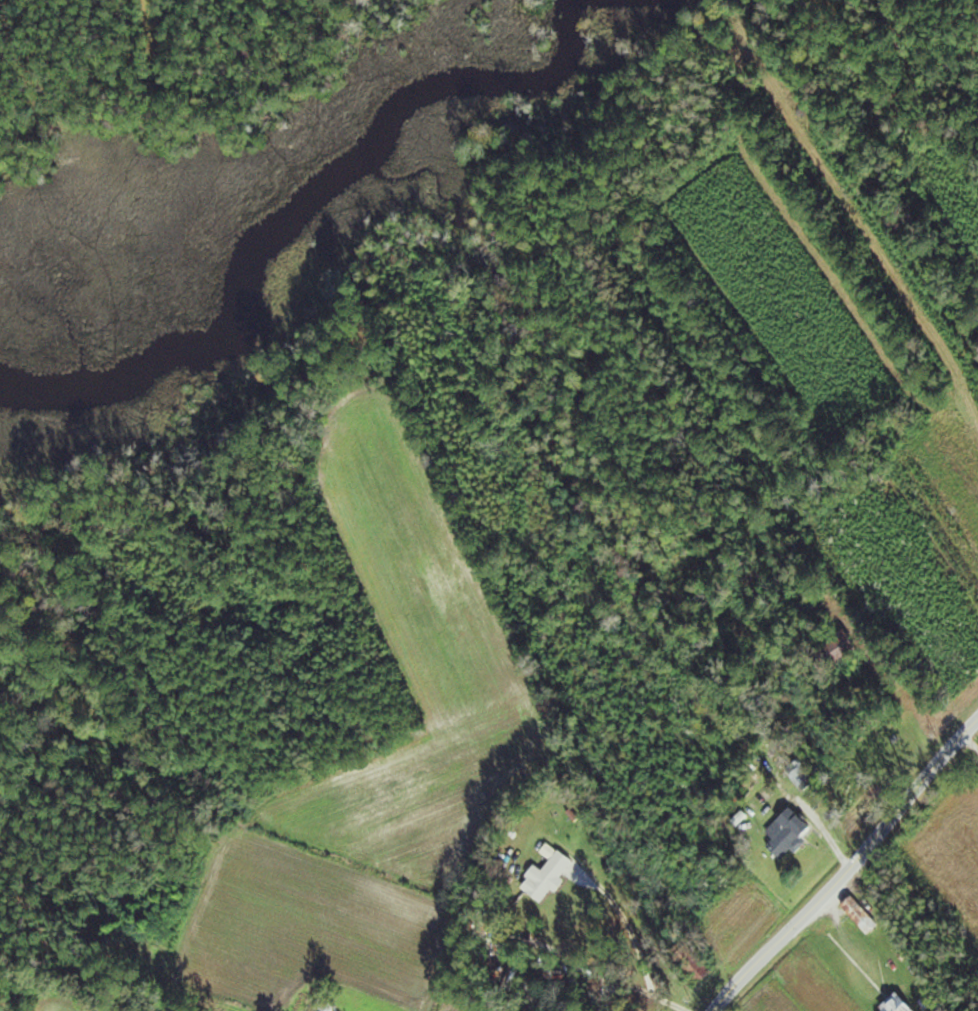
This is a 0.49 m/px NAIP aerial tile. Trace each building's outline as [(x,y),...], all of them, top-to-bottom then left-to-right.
[(771,844),(786,859),(817,829),(795,806),(769,831),(777,839),(771,844)] [(538,865),(530,875),(539,881),(530,893),(545,903),(556,888),(558,889),(578,862),(551,842),(544,853),(554,860),(546,871),(538,865)] [(844,906),(871,936),(883,925),(856,895),(844,906)] [(902,991),(884,1007),(888,1010),(921,1010),(902,991)]
